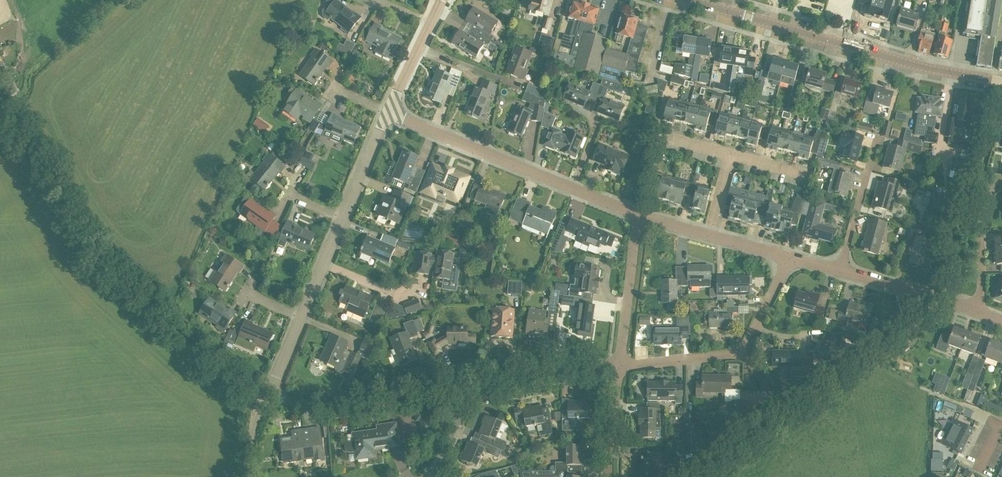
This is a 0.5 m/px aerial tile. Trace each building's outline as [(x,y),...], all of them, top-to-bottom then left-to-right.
[(362,18),(357,14),(355,16),(336,0),(328,0),(326,2),(327,6),(322,12),(323,17),(328,21),(330,18),(343,28),(342,30),(348,35),(362,18)] [(552,0),(537,0),(537,2),(533,1),(530,10),(539,13),(536,27),(541,28),(541,29),(550,32),(554,20),(546,18),(547,15),(548,15),(552,0)] [(861,13),(864,14),(864,15),(865,16),(865,17),(872,19),(872,18),(873,18),(874,16),(876,16),(881,0),(863,0),(862,5),(863,6),(861,13)] [(876,16),(878,17),(879,17),(879,18),(886,21),(886,20),(887,20),(893,0),(881,0),(876,16)] [(982,37),(988,0),(969,0),(964,34),(982,37)] [(982,37),(977,67),(991,69),(1001,0),(988,0),(982,37)] [(572,56),(587,5),(586,5),(586,6),(581,4),(580,3),(577,2),(576,2),(574,2),(569,18),(575,20),(570,36),(564,35),(559,52),(572,56)] [(493,3),(490,12),(511,20),(514,10),(496,4),(493,3)] [(588,5),(587,5),(572,56),(596,64),(601,65),(608,40),(587,34),(589,24),(595,26),(600,10),(598,9),(597,8),(594,7),(593,8),(587,6),(588,5)] [(498,23),(478,10),(479,9),(475,7),(471,13),(472,13),(468,21),(474,25),(471,30),(492,43),(495,37),(491,34),(498,23)] [(897,26),(915,31),(920,16),(910,13),(910,11),(902,9),(897,26)] [(635,73),(649,28),(637,25),(639,18),(632,16),(631,19),(622,16),(617,34),(619,35),(617,43),(623,45),(625,37),(633,39),(628,55),(607,49),(602,65),(601,65),(596,64),(572,56),(559,52),(555,51),(554,62),(574,69),(598,76),(598,77),(621,84),(625,84),(644,86),(644,83),(622,80),(625,72),(626,71),(635,73)] [(382,26),(375,23),(366,41),(377,47),(375,51),(392,60),(401,40),(380,29),(382,26)] [(869,23),(866,35),(872,37),(875,25),(869,23)] [(952,42),(944,40),(946,33),(947,33),(949,25),(941,23),(939,31),(940,31),(938,38),(939,38),(935,55),(947,58),(952,42)] [(456,38),(452,43),(456,46),(456,45),(476,58),(484,46),(488,49),(489,48),(496,53),(499,48),(492,43),(471,30),(468,35),(461,31),(457,38),(456,38)] [(922,30),(917,46),(921,47),(919,53),(929,56),(934,37),(935,34),(922,30)] [(539,45),(553,49),(555,39),(542,35),(539,45)] [(699,40),(686,38),(685,39),(679,38),(678,48),(684,49),(683,54),(689,55),(688,65),(674,64),(674,73),(692,79),(692,80),(699,40)] [(715,59),(717,49),(711,48),(712,42),(710,42),(710,39),(705,39),(705,41),(699,40),(692,80),(697,80),(699,62),(701,62),(701,57),(715,59)] [(347,40),(344,46),(339,44),(336,51),(349,58),(356,45),(347,40)] [(322,43),(319,47),(324,50),(324,49),(327,51),(329,48),(322,43)] [(522,79),(532,54),(516,48),(512,58),(513,59),(507,73),(522,79)] [(724,49),(723,50),(717,49),(715,59),(714,65),(721,66),(721,65),(727,66),(726,71),(727,71),(726,84),(725,84),(724,92),(729,93),(737,51),(731,50),(731,49),(726,48),(725,49),(724,49)] [(329,67),(333,62),(315,49),(311,56),(313,57),(300,75),(314,85),(327,66),(329,67)] [(737,51),(729,93),(734,94),(735,86),(737,73),(738,73),(739,67),(746,68),(745,74),(753,75),(755,59),(748,58),(749,53),(747,52),(747,50),(742,50),(742,51),(742,52),(737,51)] [(783,76),(787,62),(788,60),(779,58),(778,63),(773,62),(770,73),(772,73),(770,81),(780,84),(780,83),(781,83),(783,76)] [(792,111),(800,84),(795,82),(799,68),(795,67),(795,65),(787,62),(781,83),(793,87),(786,109),(792,111)] [(672,75),(673,68),(661,65),(659,72),(672,75)] [(442,103),(449,85),(458,89),(463,73),(452,68),(449,76),(439,71),(428,97),(442,103)] [(761,74),(759,80),(758,80),(753,99),(758,101),(773,105),(775,100),(762,96),(765,82),(764,82),(767,72),(762,70),(761,74)] [(826,75),(810,70),(808,76),(805,75),(802,84),(805,85),(804,86),(812,91),(820,94),(822,90),(833,93),(836,82),(825,79),(826,75)] [(671,83),(684,86),(686,81),(672,77),(671,83)] [(622,94),(625,86),(604,79),(601,86),(595,103),(601,105),(598,112),(619,121),(625,107),(605,99),(608,90),(622,94)] [(846,80),(842,94),(857,99),(862,84),(846,80)] [(493,95),(497,86),(485,82),(481,90),(476,87),(465,113),(480,119),(483,112),(486,113),(491,102),(488,100),(491,94),(493,95)] [(601,86),(594,83),(590,93),(570,84),(564,98),(585,107),(588,100),(595,103),(601,86)] [(526,92),(537,96),(537,98),(545,101),(547,92),(529,85),(526,92)] [(291,89),(287,95),(291,97),(282,110),(298,121),(302,115),(304,116),(302,118),(310,123),(322,105),(317,102),(316,104),(296,90),(295,92),(291,89)] [(890,108),(894,93),(878,89),(875,98),(868,96),(864,111),(877,115),(880,105),(890,108)] [(517,109),(508,130),(510,131),(510,133),(515,135),(516,133),(522,136),(529,119),(532,120),(542,122),(544,112),(546,103),(545,103),(545,101),(537,98),(537,96),(526,92),(522,100),(531,104),(529,109),(525,108),(524,111),(517,109)] [(836,92),(830,112),(828,120),(831,121),(831,122),(834,123),(842,93),(836,92)] [(746,105),(748,98),(740,96),(738,103),(746,105)] [(918,113),(914,135),(925,137),(926,133),(932,97),(923,96),(922,102),(918,101),(916,113),(918,113)] [(925,137),(924,143),(937,145),(939,135),(934,134),(937,116),(942,117),(944,106),(939,105),(941,99),(932,97),(926,133),(925,137)] [(758,101),(753,99),(753,100),(748,98),(746,105),(755,108),(757,101),(758,101)] [(674,124),(675,121),(679,106),(680,101),(680,102),(669,99),(663,121),(674,124)] [(681,123),(685,124),(689,109),(690,104),(680,101),(679,106),(675,121),(681,123)] [(948,143),(954,146),(957,129),(961,130),(962,122),(972,123),(974,104),(972,104),(972,102),(968,101),(966,103),(959,102),(957,121),(948,119),(946,137),(949,138),(948,143)] [(653,114),(655,106),(648,104),(645,112),(653,114)] [(689,125),(695,127),(696,127),(701,107),(690,104),(689,109),(685,124),(689,125)] [(706,133),(708,125),(714,127),(718,111),(701,107),(696,127),(695,127),(694,130),(706,133)] [(830,112),(823,110),(820,119),(827,121),(827,120),(828,120),(830,112)] [(575,158),(584,137),(570,131),(567,137),(559,134),(560,132),(552,129),(556,117),(547,114),(545,113),(542,127),(551,130),(545,145),(553,149),(554,146),(562,150),(561,152),(575,158)] [(726,138),(727,135),(726,135),(732,116),(721,113),(715,135),(726,138)] [(333,114),(325,132),(323,137),(341,144),(344,139),(353,144),(360,128),(339,119),(339,117),(333,114)] [(733,137),(737,138),(742,118),(732,116),(726,135),(727,135),(733,137)] [(741,139),(747,141),(752,121),(742,118),(737,138),(741,139)] [(765,141),(769,127),(763,126),(763,124),(752,121),(747,141),(746,144),(757,147),(759,139),(765,141)] [(889,138),(892,123),(886,121),(882,136),(889,138)] [(873,126),(859,122),(857,129),(871,132),(873,126)] [(777,152),(778,149),(782,134),(782,133),(783,129),(772,126),(766,149),(777,152)] [(857,162),(864,137),(856,135),(857,129),(845,126),(840,144),(844,145),(841,158),(857,162)] [(784,151),(788,152),(794,132),(783,129),(782,133),(782,134),(778,149),(784,151)] [(903,141),(921,146),(923,140),(911,137),(912,131),(906,129),(903,141)] [(798,155),(797,157),(809,161),(811,153),(817,155),(822,136),(823,136),(824,132),(818,130),(816,135),(815,134),(814,138),(804,135),(799,155),(798,155)] [(794,132),(788,152),(792,153),(798,155),(799,155),(804,135),(794,132)] [(921,146),(903,141),(900,140),(898,148),(890,146),(884,167),(900,172),(906,151),(921,155),(923,147),(921,146)] [(622,173),(629,156),(600,144),(594,161),(606,166),(605,170),(619,175),(621,172),(622,173)] [(962,149),(960,160),(973,162),(975,152),(962,149)] [(819,157),(825,159),(826,156),(824,153),(819,151),(817,157),(819,157)] [(408,184),(406,187),(418,192),(423,181),(411,177),(419,158),(404,152),(394,178),(408,184)] [(281,173),(286,168),(268,154),(263,161),(266,163),(252,180),(265,190),(280,172),(281,173)] [(302,157),(299,162),(312,172),(316,164),(302,157)] [(841,163),(825,159),(819,157),(817,165),(840,171),(841,163)] [(964,174),(967,164),(952,161),(950,171),(964,174)] [(442,169),(441,172),(432,168),(422,192),(428,195),(428,194),(434,197),(437,190),(445,193),(444,196),(447,197),(448,197),(457,201),(460,196),(462,191),(463,192),(467,182),(457,178),(459,174),(446,168),(446,170),(442,169)] [(852,186),(855,176),(834,171),(828,192),(847,197),(850,186),(852,186)] [(660,189),(657,201),(663,202),(663,200),(669,202),(676,179),(657,174),(654,187),(660,189)] [(695,199),(693,208),(695,209),(701,211),(700,212),(705,214),(711,188),(696,184),(697,182),(699,181),(700,176),(699,175),(696,174),(693,183),(690,197),(695,199)] [(746,176),(744,183),(751,185),(752,178),(746,176)] [(669,202),(669,204),(675,205),(675,204),(681,205),(684,195),(690,197),(693,183),(676,179),(669,202)] [(879,190),(874,207),(892,212),(892,213),(899,215),(901,214),(903,213),(904,211),(903,209),(902,207),(894,205),(898,190),(902,191),(904,183),(889,179),(888,185),(879,183),(878,189),(879,190)] [(500,210),(506,196),(482,186),(484,183),(477,180),(473,191),(471,196),(471,199),(476,201),(500,210)] [(742,195),(743,190),(726,186),(725,191),(742,195)] [(384,197),(377,215),(399,224),(406,207),(411,209),(415,198),(410,196),(397,191),(393,201),(384,197)] [(741,222),(741,223),(747,225),(747,223),(753,225),(756,215),(761,216),(765,203),(767,196),(749,192),(747,198),(741,221),(741,222)] [(732,208),(729,220),(735,222),(735,220),(741,221),(747,198),(729,193),(726,207),(732,208)] [(552,225),(557,214),(549,210),(547,214),(530,207),(532,203),(518,197),(511,216),(524,221),(523,225),(540,232),(541,229),(549,233),(552,225)] [(245,198),(237,210),(237,212),(241,214),(258,227),(257,229),(254,232),(261,237),(264,233),(276,216),(271,212),(270,214),(250,200),(249,201),(245,198)] [(783,233),(782,235),(788,236),(791,225),(797,226),(804,201),(797,199),(796,199),(791,210),(783,208),(776,231),(783,233)] [(813,201),(804,235),(827,241),(835,243),(835,241),(838,230),(817,225),(821,210),(842,215),(844,209),(827,205),(813,201)] [(283,218),(291,220),(296,204),(288,202),(283,218)] [(767,218),(765,228),(770,229),(770,231),(776,233),(776,231),(783,208),(765,203),(761,216),(767,218)] [(562,223),(557,233),(565,236),(576,241),(583,244),(584,242),(599,248),(600,245),(601,244),(605,246),(607,241),(609,237),(604,235),(596,231),(597,229),(572,219),(569,226),(562,223)] [(870,225),(865,241),(865,243),(863,243),(861,249),(863,250),(863,251),(878,255),(887,224),(869,219),(868,225),(870,225)] [(308,251),(314,235),(293,226),(294,224),(287,221),(280,239),(278,245),(285,248),(287,242),(308,251)] [(907,230),(905,237),(912,238),(913,233),(922,235),(923,231),(931,233),(931,234),(934,235),(935,232),(909,226),(907,230)] [(905,237),(907,230),(900,228),(898,235),(905,237)] [(368,236),(366,241),(361,253),(388,264),(395,248),(368,236)] [(916,237),(909,263),(912,264),(912,265),(913,267),(916,267),(918,267),(918,266),(926,268),(933,242),(916,237)] [(395,245),(410,251),(412,246),(398,240),(395,245)] [(455,285),(457,268),(452,267),(454,255),(437,252),(436,258),(431,257),(432,255),(416,253),(412,273),(429,276),(430,269),(435,270),(433,279),(441,280),(441,283),(455,285)] [(240,273),(244,268),(225,256),(221,263),(223,264),(211,282),(226,291),(238,272),(240,273)] [(583,281),(582,287),(571,285),(570,289),(561,288),(560,296),(563,296),(591,300),(592,294),(596,295),(600,268),(585,266),(577,264),(574,280),(583,281)] [(683,268),(683,286),(689,286),(689,281),(690,281),(690,288),(711,288),(711,281),(712,281),(711,266),(689,267),(689,268),(683,268)] [(677,287),(683,286),(683,268),(677,268),(677,281),(663,281),(663,304),(669,303),(669,310),(677,310),(677,287)] [(749,277),(717,277),(717,295),(723,295),(749,295),(749,286),(752,286),(752,279),(749,279),(749,277)] [(522,296),(523,282),(509,281),(508,295),(522,296)] [(363,318),(372,298),(347,287),(340,303),(353,308),(351,313),(363,318)] [(559,302),(560,296),(561,288),(561,287),(560,292),(552,291),(549,313),(548,319),(547,319),(547,321),(545,321),(547,312),(530,310),(529,319),(530,319),(527,333),(526,338),(528,340),(534,341),(537,340),(537,335),(546,336),(547,327),(555,329),(559,302)] [(822,320),(825,309),(817,307),(820,296),(808,292),(807,295),(799,293),(794,308),(815,314),(814,318),(822,320)] [(563,296),(562,305),(568,306),(579,307),(575,331),(578,332),(578,335),(593,338),(594,326),(591,326),(594,306),(590,306),(591,300),(563,296)] [(408,314),(422,309),(418,299),(404,304),(408,314)] [(209,300),(201,313),(218,325),(217,327),(224,332),(235,314),(229,311),(229,312),(209,300)] [(868,326),(868,325),(871,325),(873,316),(870,316),(872,309),(850,303),(847,313),(840,311),(837,322),(847,325),(849,320),(868,326)] [(376,305),(370,320),(380,325),(387,310),(376,305)] [(502,306),(501,309),(494,309),(492,337),(512,338),(515,310),(508,310),(507,307),(502,306)] [(740,314),(740,308),(727,308),(727,314),(719,314),(719,313),(710,313),(710,314),(707,314),(705,316),(705,320),(707,322),(710,322),(710,328),(733,328),(733,313),(740,314)] [(655,329),(652,329),(652,337),(655,337),(655,343),(663,343),(663,345),(672,345),(672,343),(681,343),(681,338),(688,338),(688,336),(691,336),(691,316),(677,317),(677,328),(655,328),(655,329)] [(407,332),(390,339),(394,349),(392,350),(394,355),(396,354),(401,366),(417,360),(409,339),(419,336),(418,333),(424,330),(420,319),(413,321),(404,324),(407,332)] [(239,338),(236,345),(254,352),(256,346),(267,350),(273,335),(252,326),(253,323),(246,321),(239,338)] [(435,336),(433,333),(435,326),(429,324),(429,325),(430,326),(428,332),(423,334),(426,340),(435,336)] [(434,339),(427,343),(435,356),(441,352),(440,349),(450,343),(477,343),(477,334),(468,334),(468,327),(448,328),(448,334),(435,341),(434,339)] [(944,328),(936,350),(946,353),(949,345),(961,350),(967,333),(954,328),(952,331),(947,329),(944,328)] [(973,354),(980,338),(967,333),(961,350),(973,354)] [(819,344),(815,353),(817,354),(816,357),(830,364),(835,367),(847,343),(841,340),(827,334),(822,345),(819,344)] [(344,371),(353,374),(360,357),(361,357),(361,356),(371,360),(377,344),(365,340),(360,352),(359,351),(357,355),(352,353),(351,355),(343,352),(347,342),(332,335),(321,361),(336,367),(337,367),(337,369),(337,371),(338,372),(340,373),(341,373),(343,372),(344,370),(345,371),(344,371)] [(998,363),(1001,353),(1001,346),(990,342),(984,358),(998,363)] [(805,370),(805,357),(799,357),(799,352),(773,351),(773,367),(786,367),(786,370),(784,370),(783,372),(783,379),(785,381),(792,381),(793,379),(793,377),(805,378),(805,370)] [(972,375),(979,358),(974,356),(967,373),(972,375)] [(970,401),(973,393),(974,393),(985,361),(979,358),(972,375),(973,375),(968,390),(964,399),(970,401)] [(934,391),(945,395),(951,378),(936,373),(932,383),(936,385),(934,391)] [(703,393),(725,393),(725,390),(731,390),(731,377),(703,376),(703,384),(697,384),(696,398),(703,398),(703,393)] [(682,398),(683,398),(683,387),(676,387),(676,384),(648,384),(647,398),(648,398),(648,402),(675,402),(675,404),(682,404),(682,398)] [(781,391),(781,397),(802,398),(802,389),(787,389),(786,391),(781,391)] [(747,427),(747,403),(740,402),(741,390),(731,390),(725,390),(725,393),(725,403),(730,403),(730,427),(747,427)] [(985,401),(986,397),(981,395),(977,406),(983,408),(985,401)] [(563,430),(563,437),(571,437),(571,430),(572,430),(572,419),(588,418),(588,401),(569,401),(569,403),(563,403),(563,430)] [(957,412),(959,407),(945,402),(943,407),(957,412)] [(983,408),(1000,415),(1001,410),(1001,408),(985,402),(983,408)] [(642,410),(641,438),(655,438),(656,429),(661,429),(661,420),(656,420),(656,410),(660,410),(660,404),(647,404),(647,410),(642,410)] [(544,436),(553,434),(548,408),(542,409),(542,406),(515,412),(516,420),(525,418),(526,427),(542,424),(544,436)] [(415,412),(417,421),(432,419),(430,410),(415,412)] [(554,413),(555,422),(562,421),(561,412),(554,413)] [(482,435),(480,440),(498,448),(498,449),(510,454),(512,448),(510,448),(510,447),(507,445),(508,442),(496,438),(503,423),(487,416),(480,434),(482,435)] [(686,424),(683,424),(683,441),(686,441),(686,454),(686,458),(690,462),(694,462),(697,459),(697,454),(701,454),(701,428),(695,428),(695,416),(686,416),(686,424)] [(954,421),(949,433),(968,442),(970,437),(969,437),(973,430),(954,421)] [(390,447),(399,446),(396,424),(378,426),(378,430),(353,434),(354,442),(349,443),(348,443),(347,443),(347,444),(346,445),(346,446),(345,447),(345,448),(346,449),(346,450),(346,451),(347,451),(348,452),(349,452),(349,453),(350,453),(356,452),(357,459),(370,457),(369,450),(390,447)] [(314,461),(325,459),(320,428),(292,432),(294,442),(282,444),(284,462),(314,458),(314,461)] [(433,430),(424,431),(425,438),(434,437),(433,430)] [(965,447),(968,442),(949,433),(943,444),(961,453),(964,447),(965,447)] [(471,444),(468,443),(461,460),(467,463),(468,466),(474,466),(477,467),(483,452),(499,458),(500,454),(508,458),(510,454),(498,449),(498,448),(480,440),(474,437),(471,444)] [(556,466),(556,472),(582,472),(582,468),(585,468),(585,447),(568,446),(568,463),(556,463),(556,466)] [(637,476),(657,476),(657,460),(660,460),(660,453),(642,453),(642,461),(637,461),(637,476)]
